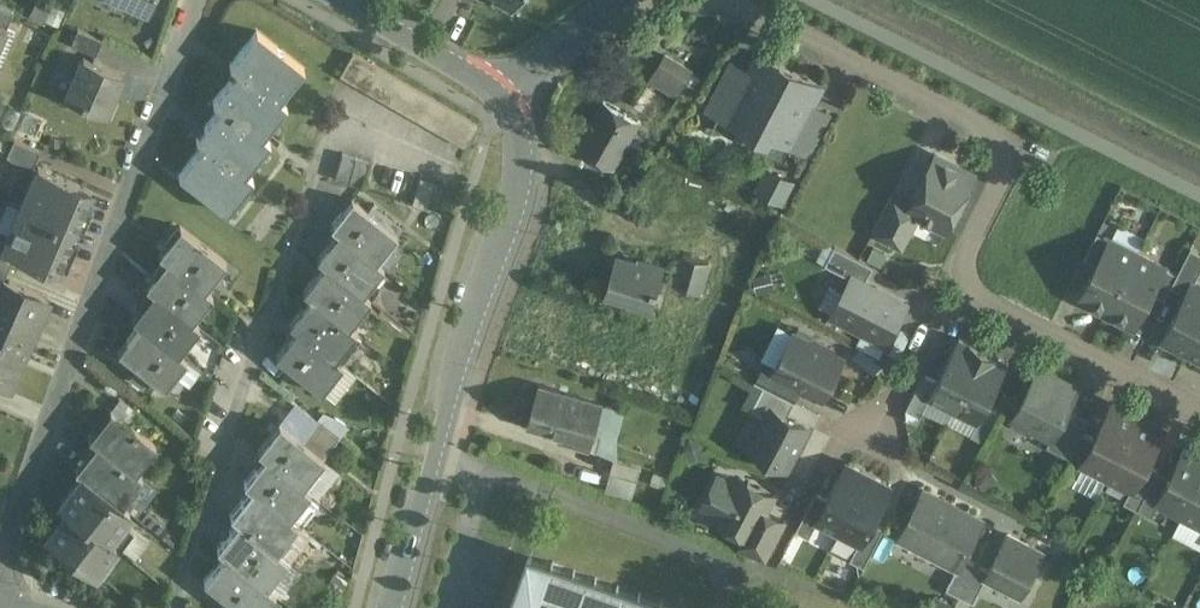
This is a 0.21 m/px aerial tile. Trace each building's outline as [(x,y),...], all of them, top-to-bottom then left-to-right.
[(148,10),(153,0),(125,0),(148,10)] [(492,0),(511,10),(511,11),(513,12),(519,0),(492,0)] [(0,4),(0,24),(6,27),(14,10),(0,4)] [(102,40),(77,29),(71,43),(96,54),(102,40)] [(238,69),(278,100),(303,68),(256,31),(231,64),(238,69)] [(367,61),(352,52),(339,75),(354,83),(367,61)] [(759,53),(745,79),(744,78),(730,106),(713,98),(706,111),(768,143),(772,137),(791,147),(809,112),(810,112),(823,86),(759,53)] [(121,73),(83,56),(65,96),(105,113),(121,73)] [(692,75),(665,58),(650,82),(677,98),(692,75)] [(380,68),(367,61),(354,83),(367,91),(380,68)] [(285,106),(278,100),(238,69),(214,100),(221,106),(261,137),(285,106)] [(744,78),(728,70),(713,98),(730,106),(744,78)] [(641,124),(603,103),(575,152),(613,172),(641,124)] [(204,143),(244,173),(268,142),(261,137),(221,106),(197,137),(204,143)] [(809,112),(791,147),(807,155),(825,120),(810,112),(809,112)] [(39,150),(13,138),(6,156),(32,167),(39,150)] [(252,179),(244,173),(204,143),(179,175),(226,212),(252,179)] [(364,180),(368,157),(341,153),(337,176),(364,180)] [(911,205),(907,211),(919,217),(946,231),(975,175),(936,155),(911,205)] [(91,189),(38,166),(20,206),(74,229),(91,189)] [(792,184),(766,171),(757,189),(782,203),(792,184)] [(434,182),(420,177),(412,205),(425,209),(434,182)] [(892,195),(872,234),(896,246),(905,228),(911,232),(919,217),(907,211),(911,205),(892,195)] [(396,234),(352,199),(351,201),(354,203),(346,213),(342,210),(330,226),(337,231),(375,261),(376,260),(373,257),(383,244),(387,246),(396,234)] [(74,229),(20,206),(3,246),(56,269),(74,229)] [(225,261),(180,225),(158,252),(167,259),(204,288),(225,261)] [(375,261),(337,231),(317,258),(324,264),(362,294),(383,267),(375,261)] [(1097,233),(1084,259),(1097,265),(1110,240),(1097,233)] [(1137,253),(1110,239),(1110,240),(1097,265),(1080,299),(1107,313),(1137,253)] [(873,267),(835,247),(825,265),(851,278),(852,276),(865,283),(873,267)] [(1171,286),(1186,293),(1192,281),(1194,282),(1199,271),(1199,252),(1191,247),(1177,274),(1171,286)] [(1164,267),(1137,253),(1107,313),(1134,327),(1151,293),(1164,267)] [(709,263),(682,256),(674,288),(700,295),(709,263)] [(637,264),(615,258),(605,295),(630,302),(629,307),(651,312),(663,268),(638,261),(637,264)] [(204,288),(167,259),(146,285),(153,291),(191,321),(211,294),(204,288)] [(3,278),(4,278),(10,265),(0,261),(0,284),(3,278)] [(362,294),(324,264),(303,291),(311,297),(349,327),(370,300),(362,294)] [(1177,274),(1164,267),(1151,293),(1164,300),(1171,286),(1177,274)] [(767,274),(754,278),(757,292),(771,288),(767,274)] [(865,283),(852,276),(851,278),(843,293),(830,286),(820,306),(833,313),(831,315),(887,344),(907,305),(865,283)] [(3,278),(0,284),(0,339),(24,349),(47,297),(4,278),(3,278)] [(1162,341),(1188,354),(1199,329),(1199,285),(1194,282),(1192,281),(1186,293),(1162,341)] [(191,321),(153,291),(132,317),(140,323),(177,353),(198,327),(191,321)] [(349,327),(311,297),(289,324),(297,330),(335,360),(356,333),(349,327)] [(163,386),(185,359),(177,353),(140,323),(118,350),(163,386)] [(1188,354),(1199,360),(1199,329),(1188,354)] [(335,360),(297,330),(275,358),(320,393),(342,366),(335,360)] [(813,343),(794,333),(773,372),(773,373),(801,388),(823,399),(844,358),(832,353),(831,349),(817,342),(813,343)] [(885,344),(863,333),(857,346),(879,357),(885,344)] [(937,382),(928,398),(929,398),(923,411),(946,423),(953,410),(984,350),(959,338),(937,382)] [(0,339),(0,383),(8,386),(24,349),(0,339)] [(984,350),(953,410),(977,423),(985,407),(1008,363),(984,350)] [(801,388),(773,373),(773,372),(764,367),(756,382),(764,387),(794,402),(801,388)] [(1038,368),(1012,419),(1014,420),(1018,426),(1025,429),(1033,430),(1050,438),(1052,439),(1067,409),(1078,388),(1038,368)] [(937,382),(924,375),(906,409),(920,416),(923,411),(929,398),(928,398),(937,382)] [(794,402),(764,387),(752,410),(767,418),(772,408),(787,416),(794,402)] [(601,406),(539,388),(528,429),(571,440),(569,447),(589,452),(601,406)] [(1095,439),(1082,465),(1083,466),(1107,478),(1138,418),(1113,405),(1095,439)] [(977,423),(971,436),(983,443),(998,414),(985,407),(977,423)] [(787,416),(772,408),(767,418),(751,450),(787,469),(808,427),(787,416)] [(1089,420),(1067,409),(1052,439),(1050,438),(1046,447),(1070,459),(1083,433),(1089,420)] [(156,446),(110,410),(89,437),(96,443),(134,473),(156,446)] [(1138,418),(1107,478),(1131,490),(1132,490),(1145,464),(1162,430),(1138,418)] [(322,459),(279,425),(258,451),(265,456),(301,485),(322,459)] [(1070,459),(1063,472),(1077,478),(1083,466),(1082,465),(1095,439),(1083,433),(1070,459)] [(134,473),(96,443),(76,469),(83,475),(121,505),(142,479),(134,473)] [(1158,503),(1159,504),(1182,516),(1199,481),(1199,449),(1188,443),(1171,478),(1158,503)] [(301,485),(265,456),(244,483),(258,494),(289,518),(309,491),(301,485)] [(610,462),(606,478),(633,486),(637,470),(610,462)] [(828,500),(817,522),(818,523),(838,534),(869,474),(848,463),(828,500)] [(1145,464),(1132,490),(1131,490),(1124,502),(1138,510),(1158,471),(1145,464)] [(1158,471),(1138,510),(1152,517),(1159,504),(1158,503),(1171,478),(1158,471)] [(869,474),(838,534),(858,544),(859,545),(871,522),(890,485),(869,474)] [(121,505),(83,475),(63,502),(109,538),(129,511),(121,505)] [(736,484),(721,476),(705,506),(720,514),(717,519),(747,535),(752,537),(765,512),(774,495),(748,481),(747,483),(739,479),(736,484)] [(633,486),(606,478),(601,494),(629,502),(633,486)] [(1182,516),(1199,525),(1199,481),(1182,516)] [(982,522),(924,491),(911,516),(915,518),(906,535),(922,544),(925,551),(957,568),(958,568),(963,558),(982,522)] [(815,493),(795,532),(809,539),(818,523),(817,522),(828,500),(815,493)] [(289,518),(258,494),(250,504),(245,499),(231,516),(239,522),(275,550),(276,549),(273,547),(283,535),(286,538),(297,524),(289,518)] [(94,572),(116,544),(109,538),(63,502),(60,506),(67,512),(48,537),(94,572)] [(765,512),(752,537),(747,535),(739,550),(766,561),(786,523),(765,512)] [(275,550),(239,522),(217,548),(225,554),(269,588),(290,562),(275,550)] [(884,529),(871,522),(859,545),(858,544),(850,560),(864,567),(884,529)] [(1042,553),(1007,536),(989,571),(986,578),(1020,596),(1042,553)] [(529,552),(509,607),(686,607),(529,552)] [(225,554),(203,580),(228,599),(239,607),(265,607),(276,594),(269,588),(225,554)] [(963,558),(958,568),(957,568),(946,590),(959,597),(976,565),(963,558)] [(976,565),(959,597),(973,604),(986,578),(989,571),(976,565)] [(228,599),(221,607),(239,607),(228,599)]
